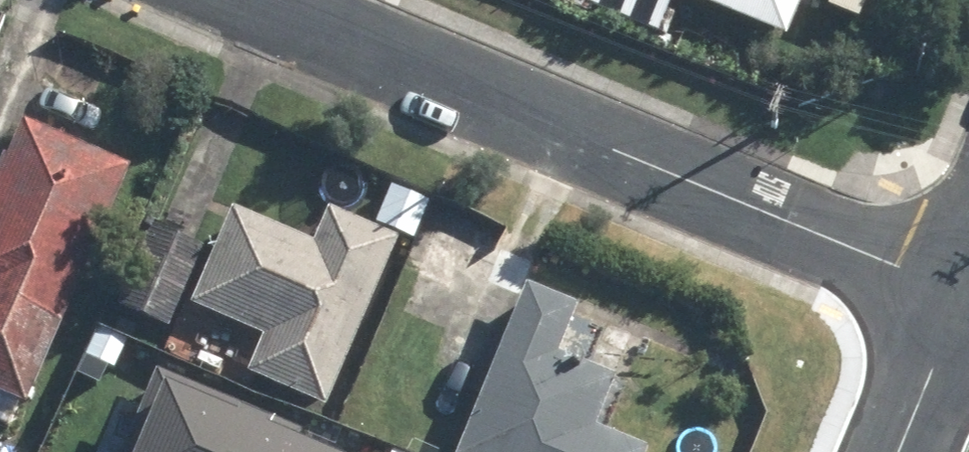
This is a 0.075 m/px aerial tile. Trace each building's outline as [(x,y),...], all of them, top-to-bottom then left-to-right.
[(790,40),(806,0),(691,0),(790,40)] [(6,429),(17,406),(28,411),(135,171),(24,122),(0,175),(0,427),(6,429)] [(431,205),(392,188),(376,226),(415,243),(431,205)] [(329,210),(313,247),(231,212),(190,308),(262,339),(246,376),(328,411),(401,241),(329,210)] [(202,253),(149,230),(115,307),(167,331),(202,253)] [(526,285),(460,451),(648,451),(650,448),(602,430),(621,381),(559,356),(579,305),(526,285)] [(300,434),(303,426),(157,364),(120,451),(343,451),(300,434)]
